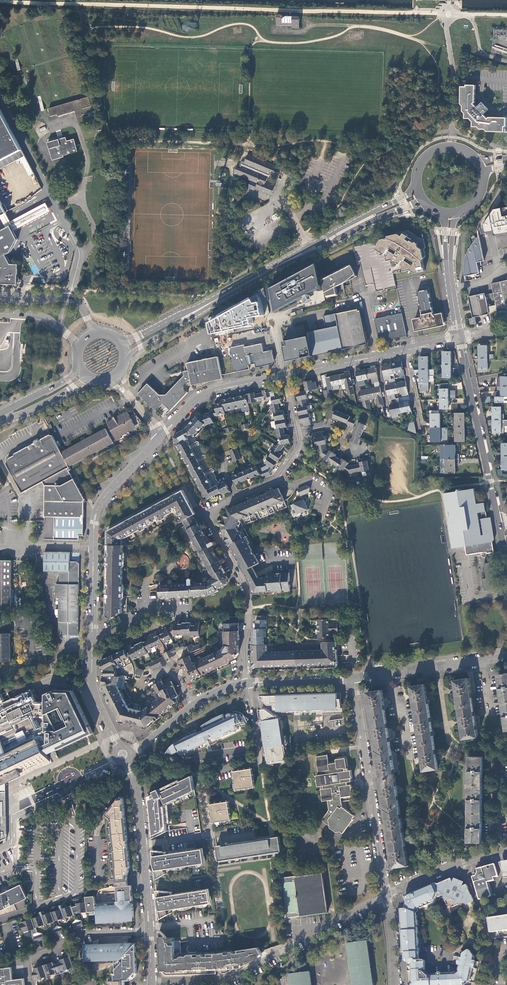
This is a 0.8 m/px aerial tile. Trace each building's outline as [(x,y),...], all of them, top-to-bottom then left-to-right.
[(299,27),(299,16),(277,17),(277,24),(282,24),(292,24),(292,27),(299,27)] [(462,87),(461,104),(463,106),(463,111),(465,113),(465,118),(466,119),(468,119),(468,121),(471,124),(472,124),(472,125),(473,126),(478,127),(480,129),(486,129),(487,131),(505,132),(505,127),(506,126),(506,119),(506,117),(491,117),(488,119),(474,104),(476,102),(476,85),(467,85),(467,87),(462,87)] [(89,96),(49,108),(51,116),(58,114),(59,116),(76,111),(80,125),(97,120),(89,96)] [(22,150),(0,108),(0,161),(22,150)] [(67,137),(48,142),(53,160),(65,157),(64,155),(78,151),(75,139),(68,141),(67,137)] [(255,188),(271,195),(275,186),(266,182),(267,178),(270,179),(272,175),(277,177),(281,168),(248,154),(245,162),(242,160),(240,165),(241,167),(241,168),(237,167),(234,173),(251,180),(248,187),(246,192),(247,192),(249,188),(255,190),(255,188)] [(495,211),(494,213),(493,215),(487,222),(484,226),(485,233),(494,231),(495,235),(497,237),(506,235),(506,208),(495,211)] [(18,285),(19,264),(11,264),(7,254),(11,252),(18,239),(11,226),(0,232),(0,283),(18,285)] [(391,234),(391,235),(388,236),(388,238),(381,239),(376,248),(375,242),(354,247),(357,264),(361,263),(362,270),(371,268),(376,290),(379,291),(382,292),(385,291),(385,289),(396,287),(395,281),(393,274),(409,270),(414,273),(425,271),(423,260),(426,256),(424,249),(426,247),(424,238),(422,239),(408,230),(391,234)] [(466,282),(465,277),(479,274),(478,267),(482,266),(481,262),(484,262),(478,233),(478,238),(477,239),(474,243),(472,246),(470,250),(468,253),(467,255),(469,261),(466,262),(465,264),(465,267),(465,271),(465,280),(465,282),(466,282)] [(323,277),(328,296),(338,294),(337,286),(356,275),(351,264),(349,265),(348,264),(323,277)] [(312,265),(267,290),(271,313),(312,290),(318,290),(312,265)] [(500,282),(504,301),(487,304),(489,315),(498,313),(499,320),(506,319),(506,281),(500,282)] [(504,301),(500,282),(492,284),(494,293),(485,295),(487,304),(504,301)] [(414,319),(417,330),(425,328),(444,324),(441,313),(434,315),(428,290),(417,292),(422,317),(414,319)] [(469,297),(471,308),(487,304),(485,295),(485,294),(469,297)] [(212,322),(216,336),(255,328),(252,318),(265,315),(259,295),(252,299),(243,304),(237,307),(212,322)] [(471,308),(473,316),(475,315),(475,318),(476,318),(489,315),(487,304),(471,308)] [(344,349),(368,344),(361,311),(359,311),(359,309),(336,314),(344,349)] [(313,356),(344,349),(336,314),(336,313),(323,316),(326,328),(308,332),(309,336),(313,356)] [(383,341),(407,336),(402,313),(375,318),(380,339),(383,341)] [(285,341),(283,342),(287,361),(313,356),(309,336),(285,341)] [(275,360),(272,349),(264,351),(262,343),(244,347),(244,344),(231,347),(236,371),(249,368),(248,364),(255,363),(256,367),(272,364),(275,360)] [(480,347),(480,359),(489,358),(490,358),(490,347),(480,347)] [(222,374),(218,355),(188,361),(189,369),(191,382),(192,382),(192,385),(223,378),(222,374)] [(489,358),(480,359),(480,370),(487,370),(487,361),(489,361),(489,358)] [(405,376),(401,362),(392,364),(394,373),(395,378),(405,376)] [(394,373),(392,364),(387,364),(387,363),(381,364),(385,380),(389,379),(391,379),(390,374),(394,373)] [(379,382),(375,365),(371,366),(371,368),(366,369),(368,379),(371,378),(372,383),(379,382)] [(191,382),(189,369),(185,370),(186,374),(172,389),(182,398),(188,392),(184,388),(188,384),(189,383),(191,382)] [(368,379),(366,369),(356,371),(359,384),(365,383),(364,380),(368,379)] [(421,370),(421,381),(420,381),(420,391),(429,391),(429,381),(427,381),(427,369),(421,370)] [(345,373),(340,374),(342,384),(343,389),(347,388),(348,395),(354,394),(354,390),(350,370),(345,371),(345,373)] [(342,384),(340,374),(330,376),(333,390),(340,388),(339,385),(342,384)] [(498,377),(498,387),(502,386),(506,386),(506,376),(498,377)] [(310,390),(317,388),(315,381),(312,382),(312,380),(304,381),(306,391),(297,392),(300,407),(298,407),(301,423),(303,422),(304,426),(311,424),(310,417),(311,417),(310,413),(309,413),(308,409),(309,409),(308,405),(307,405),(306,399),(308,398),(307,395),(310,390)] [(408,394),(406,381),(396,383),(398,393),(402,392),(402,395),(408,394)] [(170,410),(182,398),(172,389),(167,393),(161,394),(156,389),(149,383),(141,391),(139,393),(157,410),(160,406),(163,409),(167,406),(170,410)] [(396,383),(386,385),(389,398),(395,397),(394,394),(398,393),(396,383)] [(322,387),(323,394),(329,395),(330,392),(327,392),(326,386),(322,387)] [(502,386),(503,391),(503,397),(496,397),(496,403),(506,403),(506,386),(502,386)] [(370,389),(372,398),(376,398),(376,400),(375,401),(376,405),(384,404),(380,387),(370,389)] [(272,397),(276,396),(275,391),(271,392),(270,389),(268,390),(268,389),(266,390),(263,391),(263,393),(259,393),(261,401),(265,400),(265,398),(268,398),(270,399),(272,397)] [(362,399),(363,406),(371,410),(369,399),(372,398),(370,389),(360,391),(362,399)] [(255,394),(255,392),(247,394),(247,395),(249,404),(261,401),(259,393),(255,394)] [(241,408),(249,406),(249,404),(247,395),(239,396),(241,408)] [(282,403),(280,395),(276,396),(272,397),(270,399),(273,401),(274,405),(271,405),(272,409),(280,408),(279,404),(282,403)] [(233,410),(241,408),(239,396),(231,398),(233,410)] [(225,411),(233,410),(231,398),(223,400),(223,402),(225,411)] [(413,416),(410,401),(400,403),(402,413),(406,412),(407,418),(413,416)] [(223,402),(215,404),(216,410),(217,416),(226,414),(225,411),(223,402)] [(402,413),(400,403),(390,405),(393,418),(399,417),(398,413),(402,413)] [(502,407),(493,407),(493,420),(502,420),(502,414),(502,407)] [(280,412),(280,408),(272,409),(273,413),(274,413),(276,421),(285,419),(284,411),(280,412)] [(347,424),(354,427),(357,420),(350,417),(351,416),(336,410),(336,411),(332,410),(329,417),(333,418),(333,417),(348,423),(347,424)] [(113,419),(106,422),(116,440),(122,437),(121,436),(129,431),(127,428),(135,424),(127,411),(122,414),(118,416),(117,415),(112,418),(113,419)] [(187,428),(177,433),(177,435),(174,437),(204,492),(202,493),(204,497),(206,496),(208,499),(212,497),(213,498),(216,497),(215,495),(221,492),(223,495),(230,491),(224,481),(213,487),(188,440),(195,436),(195,435),(205,424),(207,425),(214,422),(212,417),(210,412),(202,415),(200,414),(187,427),(187,428)] [(433,420),(433,427),(441,427),(441,413),(432,413),(432,420),(433,420)] [(453,427),(465,427),(465,413),(456,413),(456,421),(453,421),(453,427)] [(287,427),(285,419),(276,421),(277,429),(276,429),(277,433),(285,432),(284,428),(287,427)] [(502,420),(493,420),(493,434),(502,433),(502,431),(502,420)] [(359,421),(351,441),(358,444),(366,424),(359,421)] [(416,423),(409,422),(407,431),(414,432),(416,423)] [(441,427),(433,427),(433,434),(432,435),(432,441),(441,441),(441,434),(444,434),(444,427),(441,427)] [(465,441),(465,427),(453,427),(453,433),(456,433),(456,441),(465,441)] [(111,439),(106,429),(62,453),(67,463),(111,439)] [(285,432),(277,433),(278,437),(280,437),(281,441),(279,444),(277,446),(282,450),(283,447),(286,444),(290,443),(290,440),(290,438),(289,438),(289,435),(285,435),(285,432)] [(336,455),(330,451),(329,452),(327,451),(325,444),(326,444),(325,436),(323,436),(322,433),(315,435),(316,442),(315,442),(316,446),(317,446),(319,455),(325,459),(324,459),(328,462),(328,461),(340,469),(344,472),(344,471),(349,474),(362,471),(362,472),(366,471),(366,470),(369,470),(367,460),(360,462),(360,463),(351,466),(348,464),(349,463),(342,458),(341,460),(335,456),(336,455)] [(45,517),(55,517),(55,539),(79,540),(79,535),(83,535),(84,510),(84,499),(69,471),(71,470),(69,467),(67,463),(62,453),(52,435),(51,435),(51,434),(40,440),(38,438),(34,440),(35,443),(14,454),(15,455),(8,458),(9,460),(7,461),(7,462),(6,463),(23,493),(43,481),(46,486),(45,508),(45,517)] [(111,439),(67,463),(69,467),(114,443),(111,439)] [(280,453),(282,450),(277,446),(275,445),(273,449),(274,449),(269,456),(278,462),(282,455),(280,453)] [(441,446),(441,459),(443,459),(456,459),(456,454),(455,445),(446,445),(445,445),(444,446),(441,446)] [(273,469),(278,462),(269,456),(265,463),(270,466),(268,468),(264,470),(267,477),(271,475),(270,474),(274,469),(273,469)] [(446,472),(456,472),(456,459),(443,459),(443,464),(446,464),(446,472)] [(249,469),(252,477),(260,474),(256,466),(249,469)] [(244,481),(252,477),(249,469),(241,473),(244,481)] [(236,484),(244,481),(241,473),(233,476),(236,484)] [(309,494),(310,489),(307,487),(298,490),(301,497),(309,494)] [(466,546),(467,554),(483,552),(487,552),(487,553),(494,552),(493,542),(494,540),(491,518),(487,518),(484,503),(477,504),(474,489),(462,491),(459,489),(458,491),(445,493),(453,548),(466,546)] [(189,504),(190,502),(184,490),(108,531),(107,545),(121,545),(122,540),(121,539),(133,533),(133,534),(145,527),(145,526),(160,518),(160,519),(177,510),(176,509),(182,506),(184,510),(191,506),(189,504)] [(250,499),(250,498),(248,499),(248,501),(234,507),(234,506),(230,507),(231,509),(229,510),(228,512),(227,512),(222,527),(223,527),(222,529),(223,532),(222,533),(224,536),(225,536),(230,545),(243,539),(237,529),(240,520),(249,517),(252,523),(269,516),(266,510),(268,509),(270,515),(287,508),(279,490),(274,492),(274,491),(274,490),(272,490),(272,491),(271,491),(272,493),(252,500),(251,499),(250,499)] [(294,505),(298,515),(308,511),(304,501),(294,505)] [(179,513),(185,525),(196,519),(198,518),(190,502),(189,504),(191,506),(184,510),(179,513)] [(159,585),(160,598),(161,598),(161,599),(162,599),(164,599),(165,599),(165,597),(168,597),(168,598),(168,599),(171,599),(171,598),(171,597),(179,597),(179,598),(180,598),(182,598),(183,598),(182,596),(186,596),(186,597),(187,598),(190,598),(190,597),(190,596),(192,596),(192,597),(193,597),(195,597),(196,597),(195,596),(203,595),(203,596),(204,597),(206,596),(207,596),(207,595),(212,595),(219,591),(218,589),(226,584),(228,578),(221,565),(223,564),(222,563),(224,562),(225,561),(224,559),(222,559),(221,557),(219,558),(218,556),(217,557),(213,551),(215,550),(214,548),(215,547),(214,545),(215,545),(215,543),(214,542),(213,541),(211,542),(207,536),(206,535),(205,536),(204,533),(205,532),(205,531),(206,530),(205,528),(206,527),(206,526),(205,525),(203,524),(200,526),(196,519),(185,525),(179,528),(206,577),(205,577),(204,578),(204,580),(203,580),(203,583),(193,583),(193,579),(191,578),(190,578),(189,579),(189,583),(173,584),(173,580),(172,579),(170,579),(169,580),(169,585),(159,585)] [(255,548),(248,536),(243,539),(230,545),(247,576),(251,584),(252,594),(256,594),(256,595),(290,593),(289,575),(289,573),(267,574),(267,576),(259,577),(256,571),(254,566),(262,562),(259,555),(256,556),(253,550),(255,548)] [(121,545),(107,545),(106,613),(106,615),(107,616),(107,617),(108,617),(109,618),(110,618),(111,618),(112,618),(113,618),(114,617),(115,616),(115,615),(115,613),(126,613),(128,545),(121,545)] [(56,635),(77,635),(79,561),(70,561),(70,552),(43,552),(43,571),(58,572),(58,584),(57,584),(56,635)] [(14,560),(0,560),(0,608),(11,608),(12,561),(14,561),(14,560)] [(491,562),(484,563),(486,578),(483,578),(485,590),(495,589),(491,562)] [(256,629),(267,629),(268,628),(267,616),(258,616),(258,619),(256,619),(256,629)] [(223,650),(229,661),(237,658),(239,654),(239,646),(240,645),(239,619),(225,620),(226,648),(223,650)] [(318,629),(338,628),(337,623),(329,624),(329,620),(317,620),(318,629)] [(179,624),(179,621),(174,621),(175,627),(173,628),(172,627),(167,629),(170,636),(175,633),(175,636),(183,635),(182,624),(179,624)] [(191,622),(182,623),(182,624),(183,635),(191,635),(191,626),(191,622)] [(191,637),(200,637),(200,635),(199,627),(199,622),(195,622),(195,625),(191,626),(191,635),(191,637)] [(170,636),(167,629),(167,628),(163,630),(164,633),(161,634),(166,645),(169,643),(168,641),(172,639),(170,636)] [(338,632),(338,628),(318,629),(318,639),(330,638),(330,633),(338,632)] [(265,637),(267,637),(267,629),(256,629),(254,629),(254,637),(265,637)] [(11,661),(11,632),(0,633),(0,661),(11,661)] [(154,634),(150,636),(155,647),(159,646),(160,648),(163,646),(158,635),(155,637),(154,634)] [(155,647),(150,636),(145,638),(147,641),(143,643),(148,653),(152,651),(153,653),(157,651),(155,647)] [(252,645),(265,645),(265,637),(254,637),(252,637),(252,645)] [(143,643),(143,641),(136,645),(136,646),(141,656),(148,653),(143,643)] [(337,650),(337,646),(337,642),(322,643),(322,650),(297,651),(297,665),(335,664),(338,662),(337,656),(337,650)] [(178,643),(175,645),(176,648),(178,651),(183,648),(183,644),(179,646),(178,643)] [(131,644),(127,646),(128,649),(131,655),(133,660),(141,656),(136,646),(133,648),(131,644)] [(193,647),(185,652),(187,655),(200,648),(200,644),(193,647)] [(297,665),(297,651),(275,652),(268,652),(267,645),(265,645),(252,645),(253,663),(257,667),(297,665)] [(176,648),(169,651),(172,657),(172,658),(175,656),(174,653),(178,651),(176,648)] [(102,686),(113,706),(125,700),(121,691),(126,688),(125,685),(125,682),(126,682),(127,676),(124,675),(124,676),(121,675),(120,677),(118,675),(117,669),(120,668),(132,663),(129,659),(128,657),(125,651),(125,650),(101,661),(102,664),(102,667),(105,668),(106,677),(103,679),(104,681),(102,686)] [(189,656),(180,660),(185,672),(184,673),(188,684),(195,681),(194,679),(197,678),(215,669),(230,662),(229,661),(223,650),(202,659),(200,657),(194,660),(196,662),(193,664),(192,661),(189,656)] [(169,659),(166,652),(163,654),(164,657),(160,658),(162,662),(166,660),(169,659)] [(153,662),(156,668),(159,667),(158,664),(162,662),(160,658),(153,662)] [(498,674),(504,714),(506,731),(506,730),(506,673),(498,674)] [(469,678),(454,680),(456,689),(461,721),(464,739),(478,737),(469,678)] [(175,697),(179,696),(172,681),(169,682),(164,685),(163,682),(162,681),(150,687),(153,693),(157,691),(158,693),(159,692),(161,696),(148,707),(157,717),(159,716),(175,703),(171,697),(173,697),(173,698),(175,697)] [(422,759),(424,771),(438,769),(425,684),(411,686),(412,696),(417,727),(422,759)] [(51,717),(51,747),(55,745),(58,749),(93,733),(74,689),(55,688),(46,692),(46,702),(47,702),(47,717),(51,717)] [(6,792),(5,790),(5,783),(6,783),(50,762),(43,746),(48,744),(47,731),(47,702),(46,702),(38,702),(32,689),(4,703),(4,701),(0,703),(0,792),(6,792)] [(408,864),(382,690),(368,692),(394,867),(408,864)] [(266,696),(266,703),(269,705),(274,704),(274,708),(275,709),(276,710),(278,710),(279,710),(342,708),(340,693),(334,693),(318,694),(318,695),(315,695),(315,694),(300,695),(300,696),(296,696),(296,695),(292,695),(273,695),(266,696)] [(155,720),(157,717),(148,707),(143,711),(129,708),(125,700),(113,706),(119,719),(147,726),(155,720)] [(275,747),(284,745),(287,745),(285,737),(283,737),(280,718),(278,718),(277,715),(275,716),(265,709),(263,709),(264,720),(263,720),(265,736),(267,735),(268,739),(266,739),(268,757),(273,757),(276,753),(275,747)] [(169,751),(172,752),(175,753),(179,751),(181,755),(187,752),(189,751),(193,751),(196,750),(197,747),(208,742),(207,740),(213,737),(214,740),(223,737),(222,736),(231,734),(230,733),(238,730),(237,727),(241,726),(241,727),(249,726),(248,721),(249,719),(247,717),(245,716),(242,713),(238,712),(236,711),(234,711),(235,715),(234,715),(232,716),(232,714),(231,713),(228,714),(227,715),(227,716),(229,717),(225,719),(224,714),(221,715),(221,717),(217,719),(211,721),(204,725),(204,728),(205,730),(204,731),(203,732),(202,731),(201,731),(200,732),(200,733),(198,734),(197,731),(190,734),(190,733),(179,738),(175,741),(176,743),(174,744),(169,751)] [(285,754),(285,747),(284,745),(275,747),(276,753),(273,757),(268,757),(269,762),(273,762),(273,761),(274,761),(274,762),(278,761),(278,760),(279,760),(279,761),(283,760),(284,760),(286,760),(286,758),(285,758),(285,757),(286,757),(285,754),(285,755),(285,754)] [(347,782),(353,781),(351,770),(349,770),(345,771),(345,768),(347,767),(348,767),(346,756),(336,757),(336,761),(329,762),(328,753),(316,755),(318,771),(322,771),(322,774),(316,775),(317,780),(315,781),(316,784),(317,785),(318,786),(323,786),(323,789),(321,789),(323,801),(329,800),(330,809),(324,818),(324,821),(330,826),(331,827),(336,831),(342,830),(344,832),(353,820),(354,819),(353,819),(354,817),(355,816),(354,814),(343,806),(342,802),(353,800),(351,787),(352,787),(351,786),(351,784),(348,785),(347,782)] [(483,785),(485,785),(485,780),(485,777),(483,777),(483,756),(470,756),(469,841),(484,841),(484,838),(484,834),(482,834),(482,813),(484,813),(484,809),(484,805),(482,805),(483,785)] [(255,786),(254,783),(252,770),(246,770),(246,774),(243,774),(243,773),(241,773),(241,771),(234,772),(236,789),(255,786)] [(161,793),(163,796),(166,804),(195,790),(193,775),(180,781),(182,783),(161,793)] [(147,797),(148,801),(150,801),(153,831),(155,830),(156,836),(167,831),(164,806),(161,806),(160,798),(163,796),(161,793),(159,789),(154,792),(155,793),(154,794),(147,797)] [(124,799),(118,799),(117,800),(110,801),(110,807),(104,807),(111,879),(116,879),(117,885),(128,884),(128,876),(130,866),(130,864),(128,840),(125,814),(124,799)] [(213,822),(231,819),(231,816),(230,808),(227,806),(226,806),(224,805),(224,803),(223,803),(222,802),(210,804),(213,822)] [(274,852),(282,851),(280,836),(273,837),(270,837),(272,852),(274,852)] [(272,852),(270,837),(227,844),(227,843),(226,842),(224,842),(223,844),(222,845),(224,859),(272,852)] [(154,856),(157,879),(162,876),(162,870),(165,869),(165,866),(168,865),(168,869),(187,866),(187,865),(187,863),(190,862),(190,865),(200,863),(198,849),(192,850),(191,850),(190,850),(189,850),(169,853),(168,853),(167,853),(166,854),(165,854),(165,855),(165,856),(163,857),(163,851),(152,849),(153,856),(154,856)] [(479,900),(490,897),(491,895),(488,883),(495,881),(494,878),(497,878),(498,876),(495,866),(494,865),(477,870),(475,874),(473,878),(479,900)] [(300,911),(301,915),(328,912),(328,910),(323,875),(323,873),(283,878),(287,913),(300,911)] [(446,881),(435,885),(439,896),(444,898),(447,905),(448,905),(447,906),(447,907),(447,908),(448,908),(448,909),(449,909),(450,908),(451,907),(452,907),(458,904),(463,906),(473,902),(473,900),(467,885),(465,886),(465,885),(466,884),(466,883),(466,882),(465,882),(464,881),(463,882),(462,882),(456,880),(456,879),(457,879),(456,878),(455,877),(454,878),(453,878),(453,879),(453,880),(451,879),(446,881)] [(132,891),(132,884),(128,884),(117,885),(118,893),(132,891)] [(412,893),(405,896),(404,897),(407,903),(406,905),(403,904),(400,904),(402,952),(405,952),(418,952),(416,912),(418,908),(423,905),(425,906),(434,903),(436,898),(439,896),(435,885),(434,884),(412,893)] [(1,906),(1,904),(6,902),(6,904),(6,905),(8,904),(8,901),(10,900),(12,904),(27,897),(21,885),(10,890),(11,891),(10,892),(10,894),(8,894),(8,892),(8,890),(7,890),(5,889),(5,890),(4,890),(4,891),(4,895),(1,895),(0,895),(0,908),(1,906)] [(201,888),(201,889),(203,903),(203,904),(209,903),(207,887),(201,888)] [(166,891),(156,890),(156,897),(157,897),(160,918),(166,916),(165,910),(169,909),(168,906),(171,906),(172,909),(190,906),(190,905),(190,903),(194,902),(194,905),(203,903),(201,889),(195,890),(194,890),(193,890),(192,890),(173,893),(172,893),(171,893),(170,893),(170,894),(169,894),(169,895),(168,896),(167,897),(166,891)] [(132,892),(132,891),(118,893),(118,900),(119,900),(126,900),(133,899),(132,892)] [(133,910),(133,903),(127,903),(120,904),(96,906),(95,896),(86,897),(88,912),(97,911),(100,921),(107,920),(111,918),(114,918),(114,919),(127,918),(127,916),(134,915),(133,910)] [(80,913),(88,913),(88,912),(86,897),(77,900),(77,906),(73,907),(75,913),(80,912),(80,913)] [(74,913),(75,913),(73,907),(73,908),(72,906),(68,907),(66,904),(61,905),(66,918),(75,915),(74,913)] [(56,921),(66,918),(61,905),(56,907),(57,911),(53,912),(56,921)] [(46,925),(56,921),(53,912),(48,914),(47,910),(42,912),(46,925)] [(36,928),(46,925),(42,912),(37,914),(38,917),(33,919),(36,928)] [(488,920),(489,927),(490,934),(506,931),(506,917),(501,918),(501,917),(496,918),(488,920)] [(36,942),(41,941),(38,932),(36,928),(33,919),(22,923),(25,932),(33,929),(34,938),(35,938),(36,942)] [(353,924),(345,928),(347,932),(355,928),(353,924)] [(159,930),(159,945),(161,944),(161,958),(174,957),(175,956),(174,954),(174,941),(168,941),(167,939),(165,936),(164,935),(163,933),(161,932),(160,931),(159,930)] [(350,984),(371,984),(367,940),(346,942),(350,984)] [(137,973),(136,944),(85,945),(85,959),(119,958),(123,962),(116,969),(116,974),(115,974),(115,980),(130,980),(130,979),(135,973),(137,973)] [(220,973),(224,973),(261,953),(257,947),(237,950),(237,952),(233,953),(233,952),(229,953),(225,954),(224,952),(217,953),(219,965),(220,973)] [(467,951),(466,953),(465,954),(463,953),(461,955),(460,958),(459,957),(457,964),(459,965),(457,972),(455,973),(441,974),(441,973),(440,972),(438,972),(437,973),(437,974),(428,974),(425,971),(424,960),(418,960),(414,960),(413,961),(411,959),(409,959),(408,960),(408,961),(408,962),(409,963),(411,963),(411,965),(410,965),(410,970),(411,970),(411,984),(463,984),(468,981),(469,982),(472,968),(474,968),(475,961),(474,961),(474,958),(473,956),(472,955),(471,953),(471,952),(470,950),(468,950),(467,951)] [(418,952),(405,952),(406,956),(406,961),(408,961),(408,960),(409,959),(411,959),(413,961),(414,960),(418,960),(418,956),(418,952)] [(160,961),(161,970),(165,975),(214,973),(214,965),(214,953),(207,953),(207,955),(202,956),(202,955),(198,955),(198,956),(194,955),(194,953),(187,954),(186,955),(187,958),(180,959),(180,957),(177,957),(173,960),(161,961),(160,961)] [(71,969),(74,967),(71,957),(62,960),(62,962),(58,963),(62,973),(66,972),(66,970),(71,969)] [(58,975),(62,973),(58,963),(54,964),(54,962),(45,965),(48,976),(57,973),(58,975)] [(37,971),(33,972),(34,981),(41,981),(41,979),(48,976),(45,965),(39,967),(40,970),(37,971)] [(13,979),(12,967),(0,969),(0,970),(0,976),(0,984),(25,984),(24,978),(13,979)] [(291,984),(312,984),(310,972),(290,975),(291,984)]
